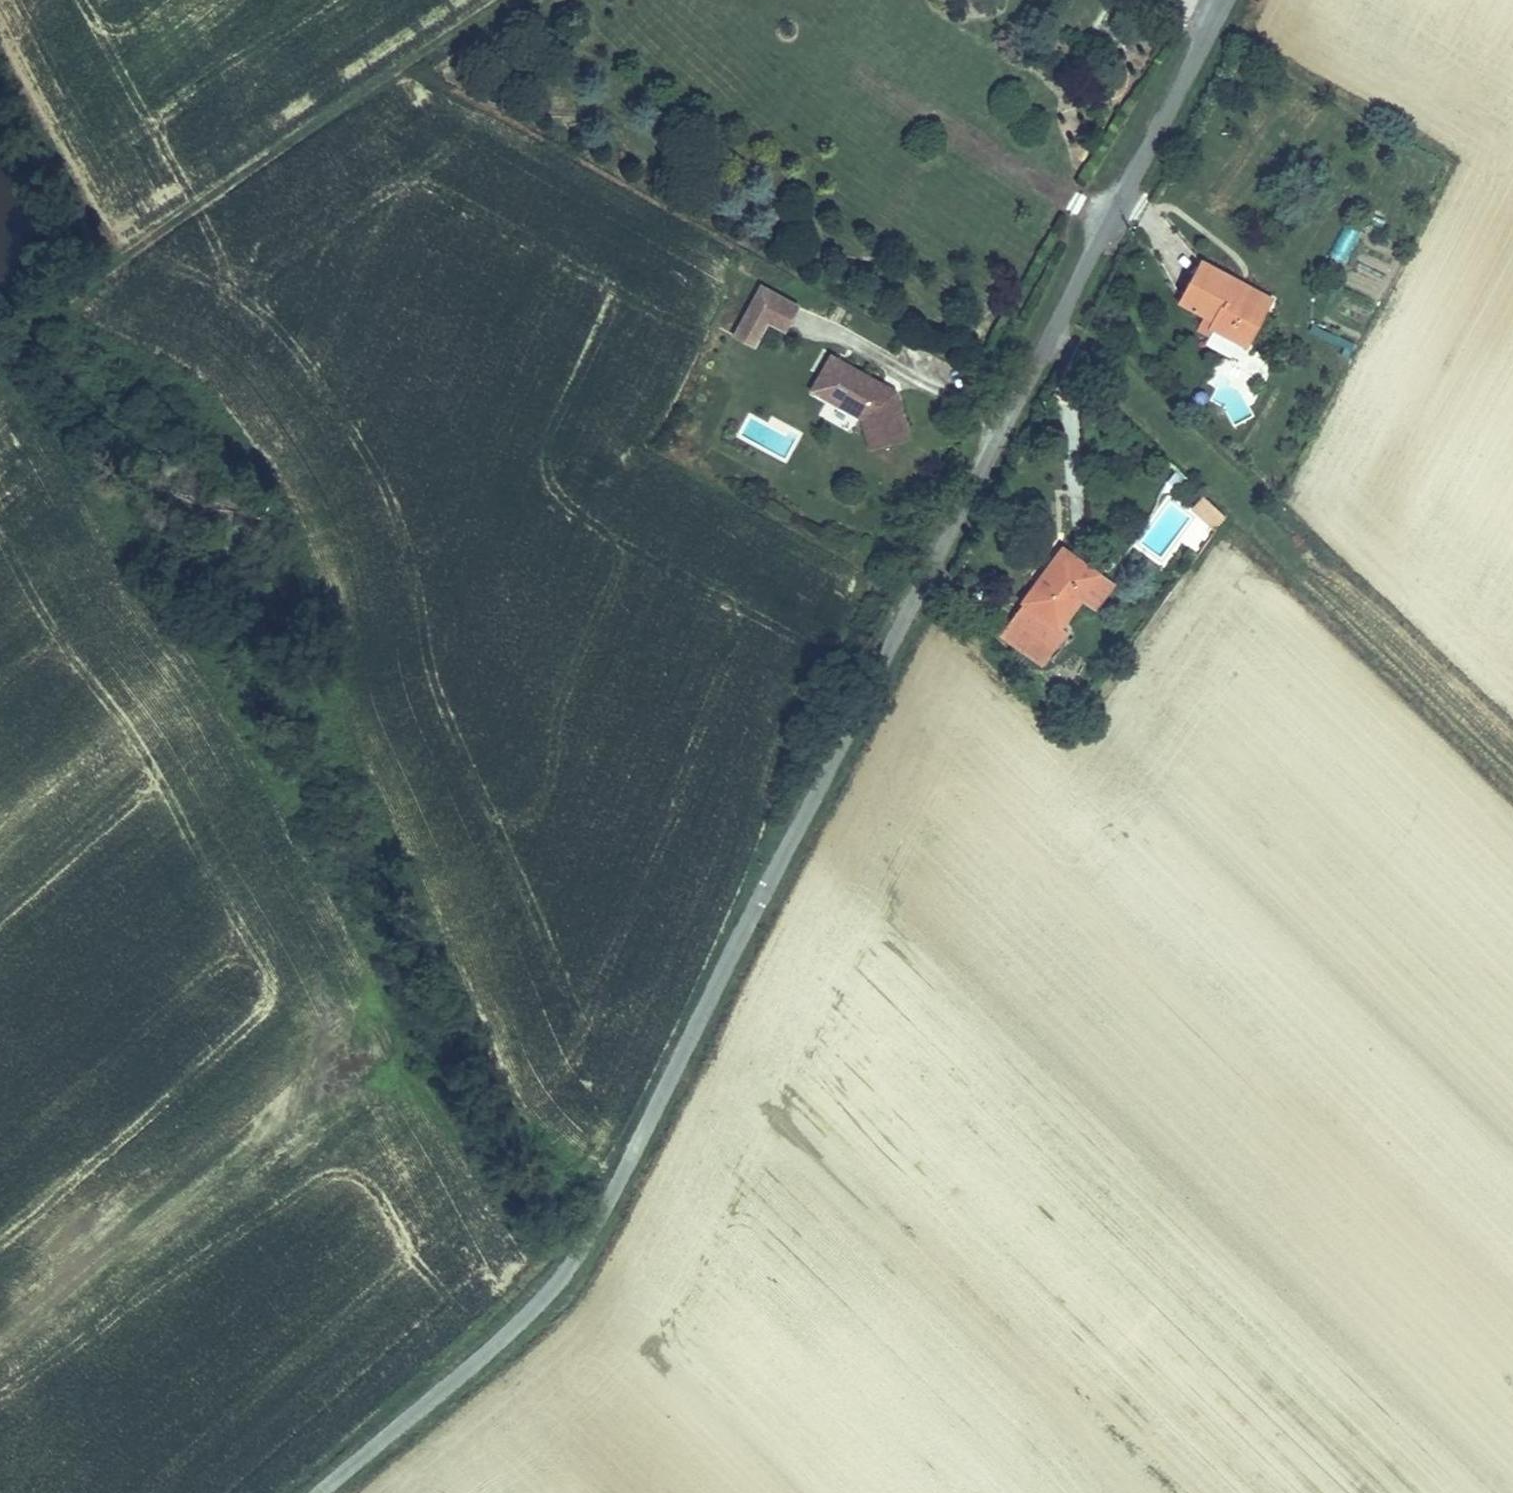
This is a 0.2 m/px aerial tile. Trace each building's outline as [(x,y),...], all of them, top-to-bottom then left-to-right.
[(1217,280),(1224,268),(1187,248),(1165,291),(1200,310),(1193,316),(1227,337),(1247,299),(1217,280)] [(1254,284),(1224,268),(1217,280),(1247,299),(1254,284)] [(754,351),(766,326),(785,335),(799,306),(757,285),(730,340),(754,351)] [(886,447),(913,400),(829,354),(807,393),(869,428),(865,435),(886,447)] [(1216,517),(1197,498),(1183,512),(1201,532),(1216,517)] [(1067,594),(1084,571),(1069,560),(1065,566),(1043,551),(989,627),(1033,659),(1053,630),(1046,624),(1067,594)] [(1100,582),(1084,571),(1067,594),(1083,606),(1100,582)]
